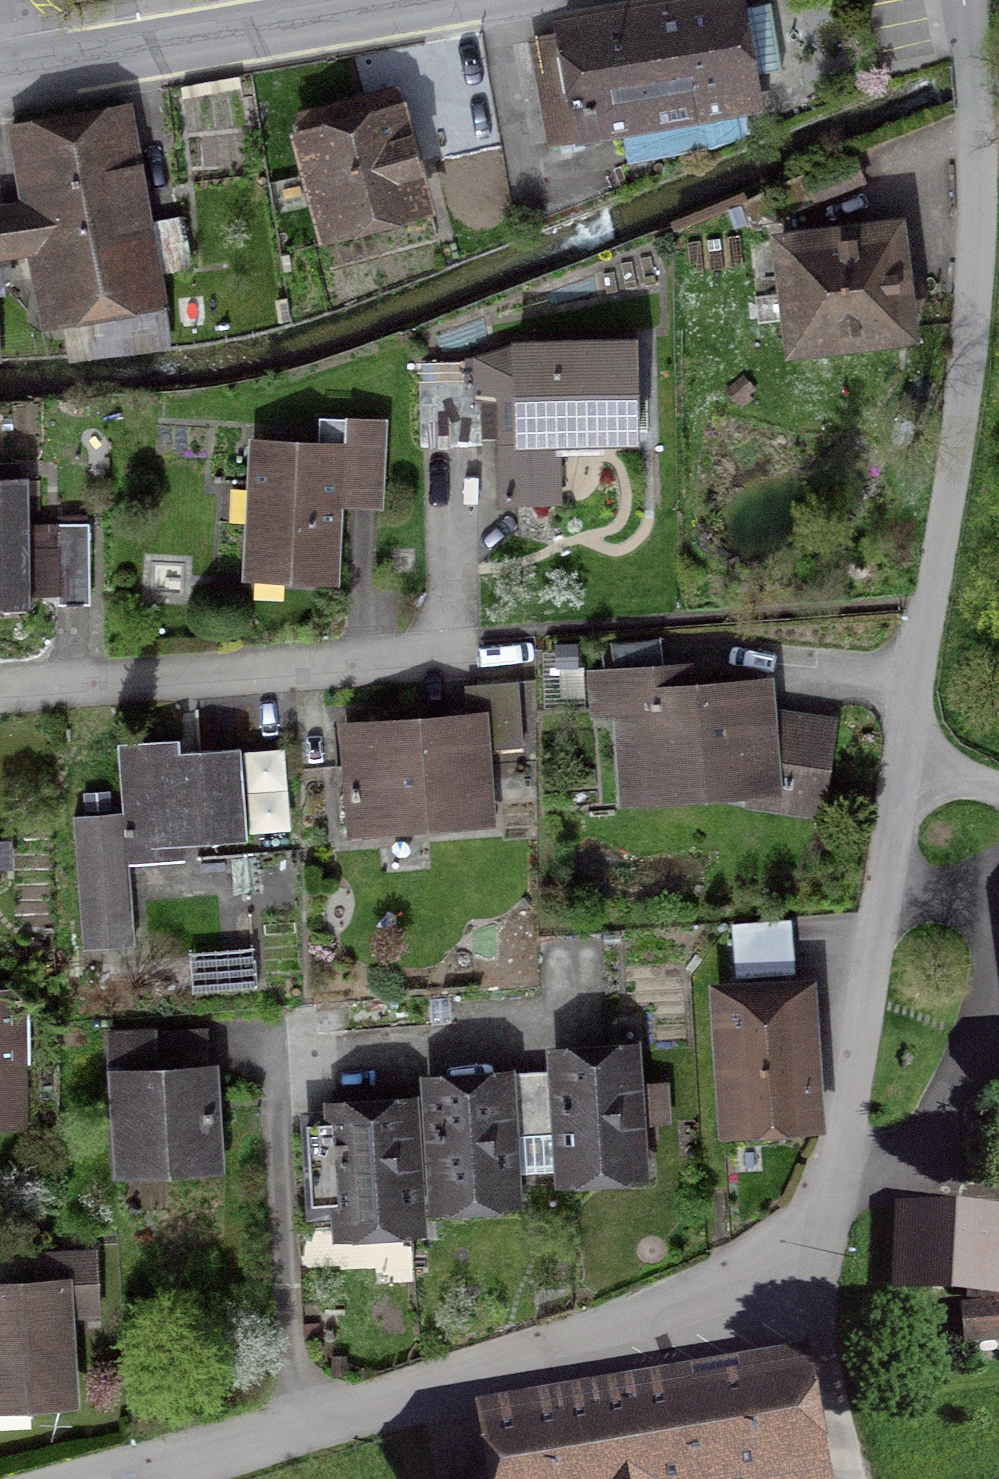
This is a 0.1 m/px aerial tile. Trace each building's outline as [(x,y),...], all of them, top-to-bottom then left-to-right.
[(576,145),(775,113),(757,0),(688,0),(556,21),(576,145)] [(415,105),(299,137),(330,248),(446,215),(415,105)] [(7,129),(17,194),(0,197),(0,256),(30,251),(41,327),(169,308),(138,109),(7,129)] [(931,342),(916,228),(781,245),(796,359),(931,342)] [(647,345),(524,348),(526,404),(502,405),(504,506),(565,505),(563,447),(650,445),(647,345)] [(477,361),(420,363),(423,445),(480,443),(477,361)] [(359,447),(248,440),(240,578),(350,585),(354,513),(389,515),(395,422),(360,420),(359,447)] [(48,606),(42,483),(0,485),(0,608),(48,606)] [(90,604),(89,526),(50,527),(51,604),(90,604)] [(674,667),(586,675),(590,720),(613,718),(620,806),(784,792),(774,683),(676,691),(674,667)] [(472,713),(338,725),(348,839),(498,826),(491,746),(527,743),(521,680),(469,684),(472,713)] [(73,817),(78,947),(133,944),(129,859),(183,856),(182,835),(241,832),(237,734),(182,736),(181,720),(117,722),(121,815),(73,817)] [(818,970),(712,977),(723,1138),(829,1131),(818,970)] [(0,983),(0,1121),(28,1120),(27,983),(0,983)] [(642,1040),(549,1048),(560,1185),(654,1177),(642,1040)] [(213,1061),(111,1066),(117,1170),(219,1165),(213,1061)] [(523,1208),(514,1069),(437,1074),(446,1213),(523,1208)] [(339,1102),(347,1238),(429,1233),(421,1097),(339,1102)] [(526,1127),(528,1169),(554,1167),(552,1126),(526,1127)] [(895,1197),(892,1280),(998,1284),(998,1201),(895,1197)] [(0,1281),(0,1408),(83,1407),(81,1313),(105,1313),(104,1244),(55,1245),(56,1280),(0,1281)] [(998,1331),(998,1292),(961,1291),(960,1330),(998,1331)] [(462,1426),(472,1478),(807,1478),(788,1369),(462,1426)]
